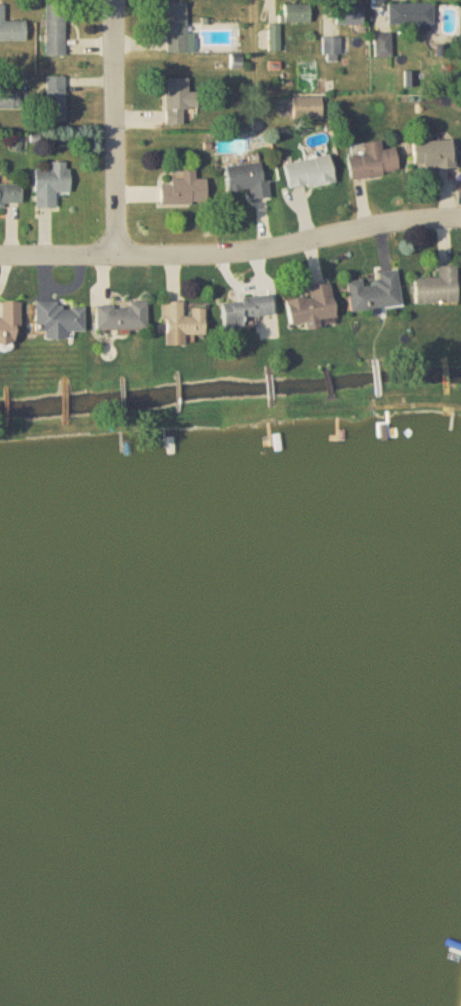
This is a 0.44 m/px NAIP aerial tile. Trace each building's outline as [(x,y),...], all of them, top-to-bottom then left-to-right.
[(164,4),(164,53),(188,53),(188,4),(164,4)] [(311,4),(285,4),(285,23),(311,23),(311,4)] [(364,25),(364,4),(337,4),(337,25),(364,25)] [(389,25),(433,25),(433,4),(389,4),(389,25)] [(4,5),(0,5),(0,41),(26,41),(26,22),(4,22),(4,5)] [(65,5),(47,5),(47,56),(65,56),(65,5)] [(280,51),(280,25),(269,25),(269,51),(280,51)] [(391,57),(391,34),(376,34),(376,57),(391,57)] [(324,38),(324,60),(344,60),(344,38),(324,38)] [(66,122),(66,76),(47,76),(47,122),(66,122)] [(184,126),(184,109),(198,109),(198,93),(189,93),(189,79),(167,78),(166,125),(184,126)] [(21,89),(0,89),(0,108),(21,108),(21,89)] [(321,117),(321,98),(298,98),(298,117),(321,117)] [(413,141),(414,170),(454,169),(454,140),(413,141)] [(396,148),(382,150),(381,141),(363,143),(364,153),(348,155),(351,179),(399,174),(396,148)] [(285,164),(290,191),(335,183),(330,156),(285,164)] [(56,193),(69,193),(70,162),(51,162),(51,170),(36,169),(35,209),(56,209),(56,193)] [(227,167),(229,191),(252,189),(252,200),(268,199),(265,164),(227,167)] [(161,205),(208,205),(208,180),(195,180),(195,171),(183,171),(183,180),(172,180),(172,185),(161,185),(161,205)] [(4,204),(21,204),(21,185),(0,185),(0,208),(4,208),(4,204)] [(438,279),(415,279),(416,305),(457,305),(456,267),(437,268),(438,279)] [(377,273),(378,283),(363,285),(362,280),(348,282),(351,312),(401,307),(397,271),(377,273)] [(290,327),(336,321),(332,284),(309,287),(310,298),(287,301),(290,327)] [(224,331),(245,330),(244,319),(273,317),(272,298),(223,301),(224,331)] [(96,330),(147,330),(147,302),(128,302),(128,308),(96,308),(96,330)] [(2,319),(0,319),(0,344),(19,344),(19,303),(2,303),(2,319)] [(185,347),(185,337),(206,337),(206,310),(191,310),(191,317),(183,317),(183,303),(164,303),(165,347),(185,347)] [(36,305),(36,333),(45,333),(45,340),(67,340),(67,333),(85,333),(85,304),(36,305)]
